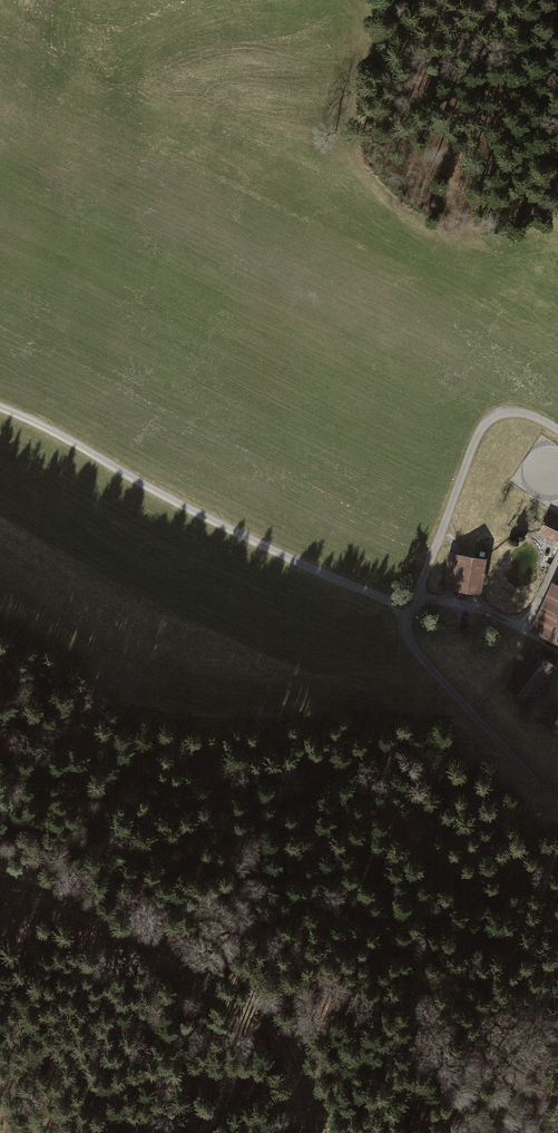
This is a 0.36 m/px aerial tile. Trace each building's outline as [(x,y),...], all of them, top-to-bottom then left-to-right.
[(557,542),(557,520),(548,515),(539,534),(557,543),(557,542)] [(487,559),(448,553),(442,589),(453,590),(452,594),(457,599),(466,600),(467,593),(481,595),(487,559)] [(553,582),(530,632),(557,644),(557,585),(553,582)] [(529,702),(555,667),(533,650),(506,685),(529,702)]
